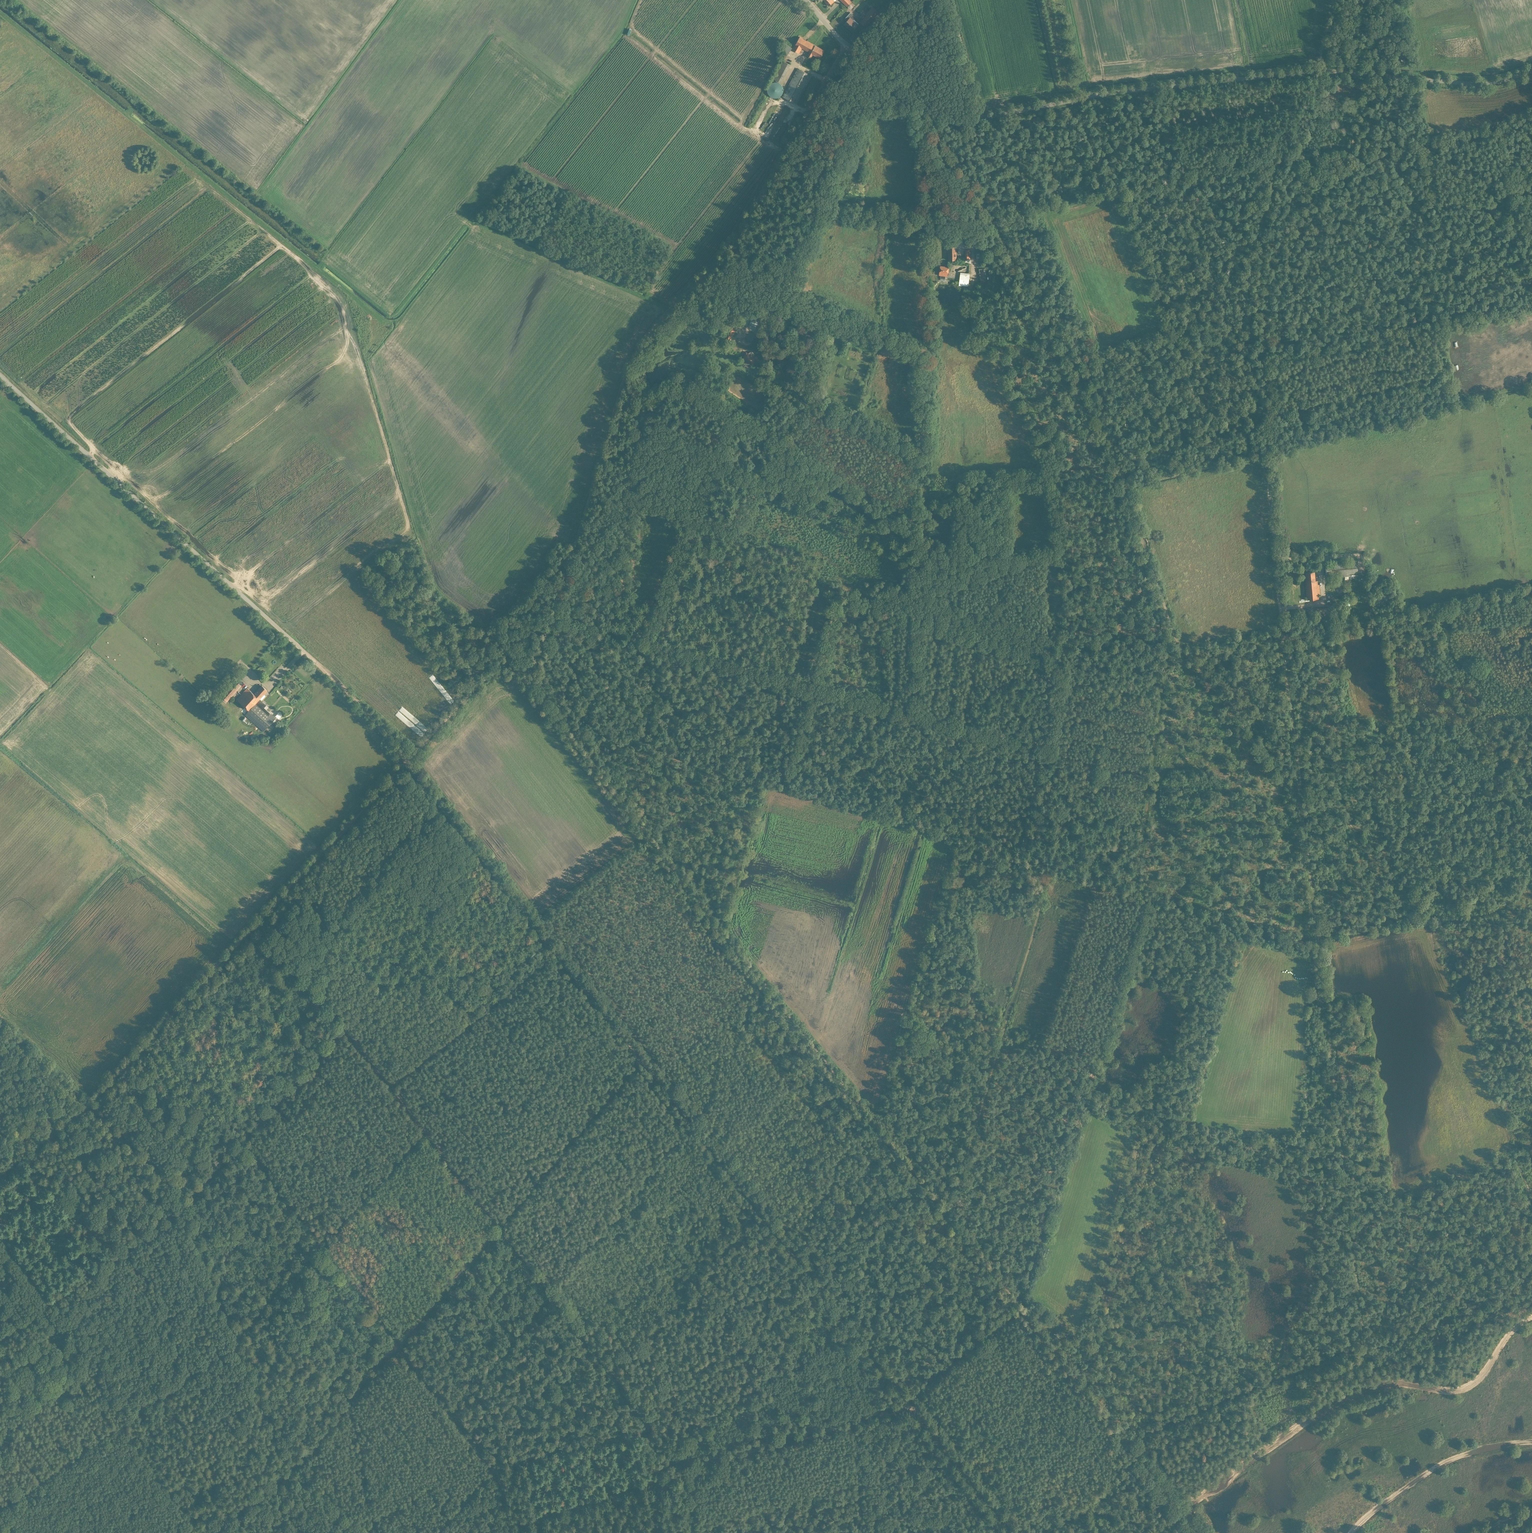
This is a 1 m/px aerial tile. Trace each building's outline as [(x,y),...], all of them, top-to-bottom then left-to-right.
[(852,31),(857,26),(860,22),(866,27),(875,17),(868,12),(861,21),(856,17),(856,16),(855,17),(850,13),(850,12),(845,18),(847,21),(844,24),(852,31)] [(796,44),(793,50),(799,53),(802,48),(810,52),(808,56),(811,58),(813,54),(821,58),(825,51),(807,41),(806,41),(803,40),(803,39),(800,37),(796,44)] [(779,49),(788,55),(792,48),(783,42),(779,49)] [(772,78),(780,83),(790,64),(781,59),(772,78)] [(783,97),(792,102),(797,104),(812,76),(798,68),(783,97)] [(767,90),(767,93),(769,95),(770,97),(773,98),(775,98),(778,98),(780,97),(782,95),(783,93),(784,91),(783,88),(783,86),(781,84),(779,82),(777,82),(774,81),(771,82),(770,84),(768,86),(767,88),(767,90)] [(948,242),(949,260),(957,260),(956,242),(948,242)] [(939,275),(947,276),(949,267),(940,266),(939,275)] [(961,273),(959,285),(968,286),(970,274),(961,273)] [(758,331),(760,326),(750,322),(749,326),(758,331)] [(725,339),(729,340),(734,329),(731,327),(725,339)] [(744,358),(754,362),(756,357),(754,356),(754,355),(754,354),(754,353),(753,352),(752,352),(751,352),(750,352),(749,353),(746,352),(744,358)] [(745,386),(747,387),(750,382),(738,376),(731,391),(733,392),(735,389),(741,393),(745,386)] [(1305,582),(1307,600),(1319,599),(1319,595),(1320,595),(1319,584),(1318,585),(1317,580),(1315,581),(1315,571),(1306,572),(1307,581),(1305,582)] [(221,695),(227,701),(242,685),(235,679),(221,695)] [(237,699),(249,710),(245,715),(263,731),(272,722),(276,718),(257,701),(267,690),(262,685),(255,693),(254,692),(253,693),(247,688),(244,691),(237,699)]
